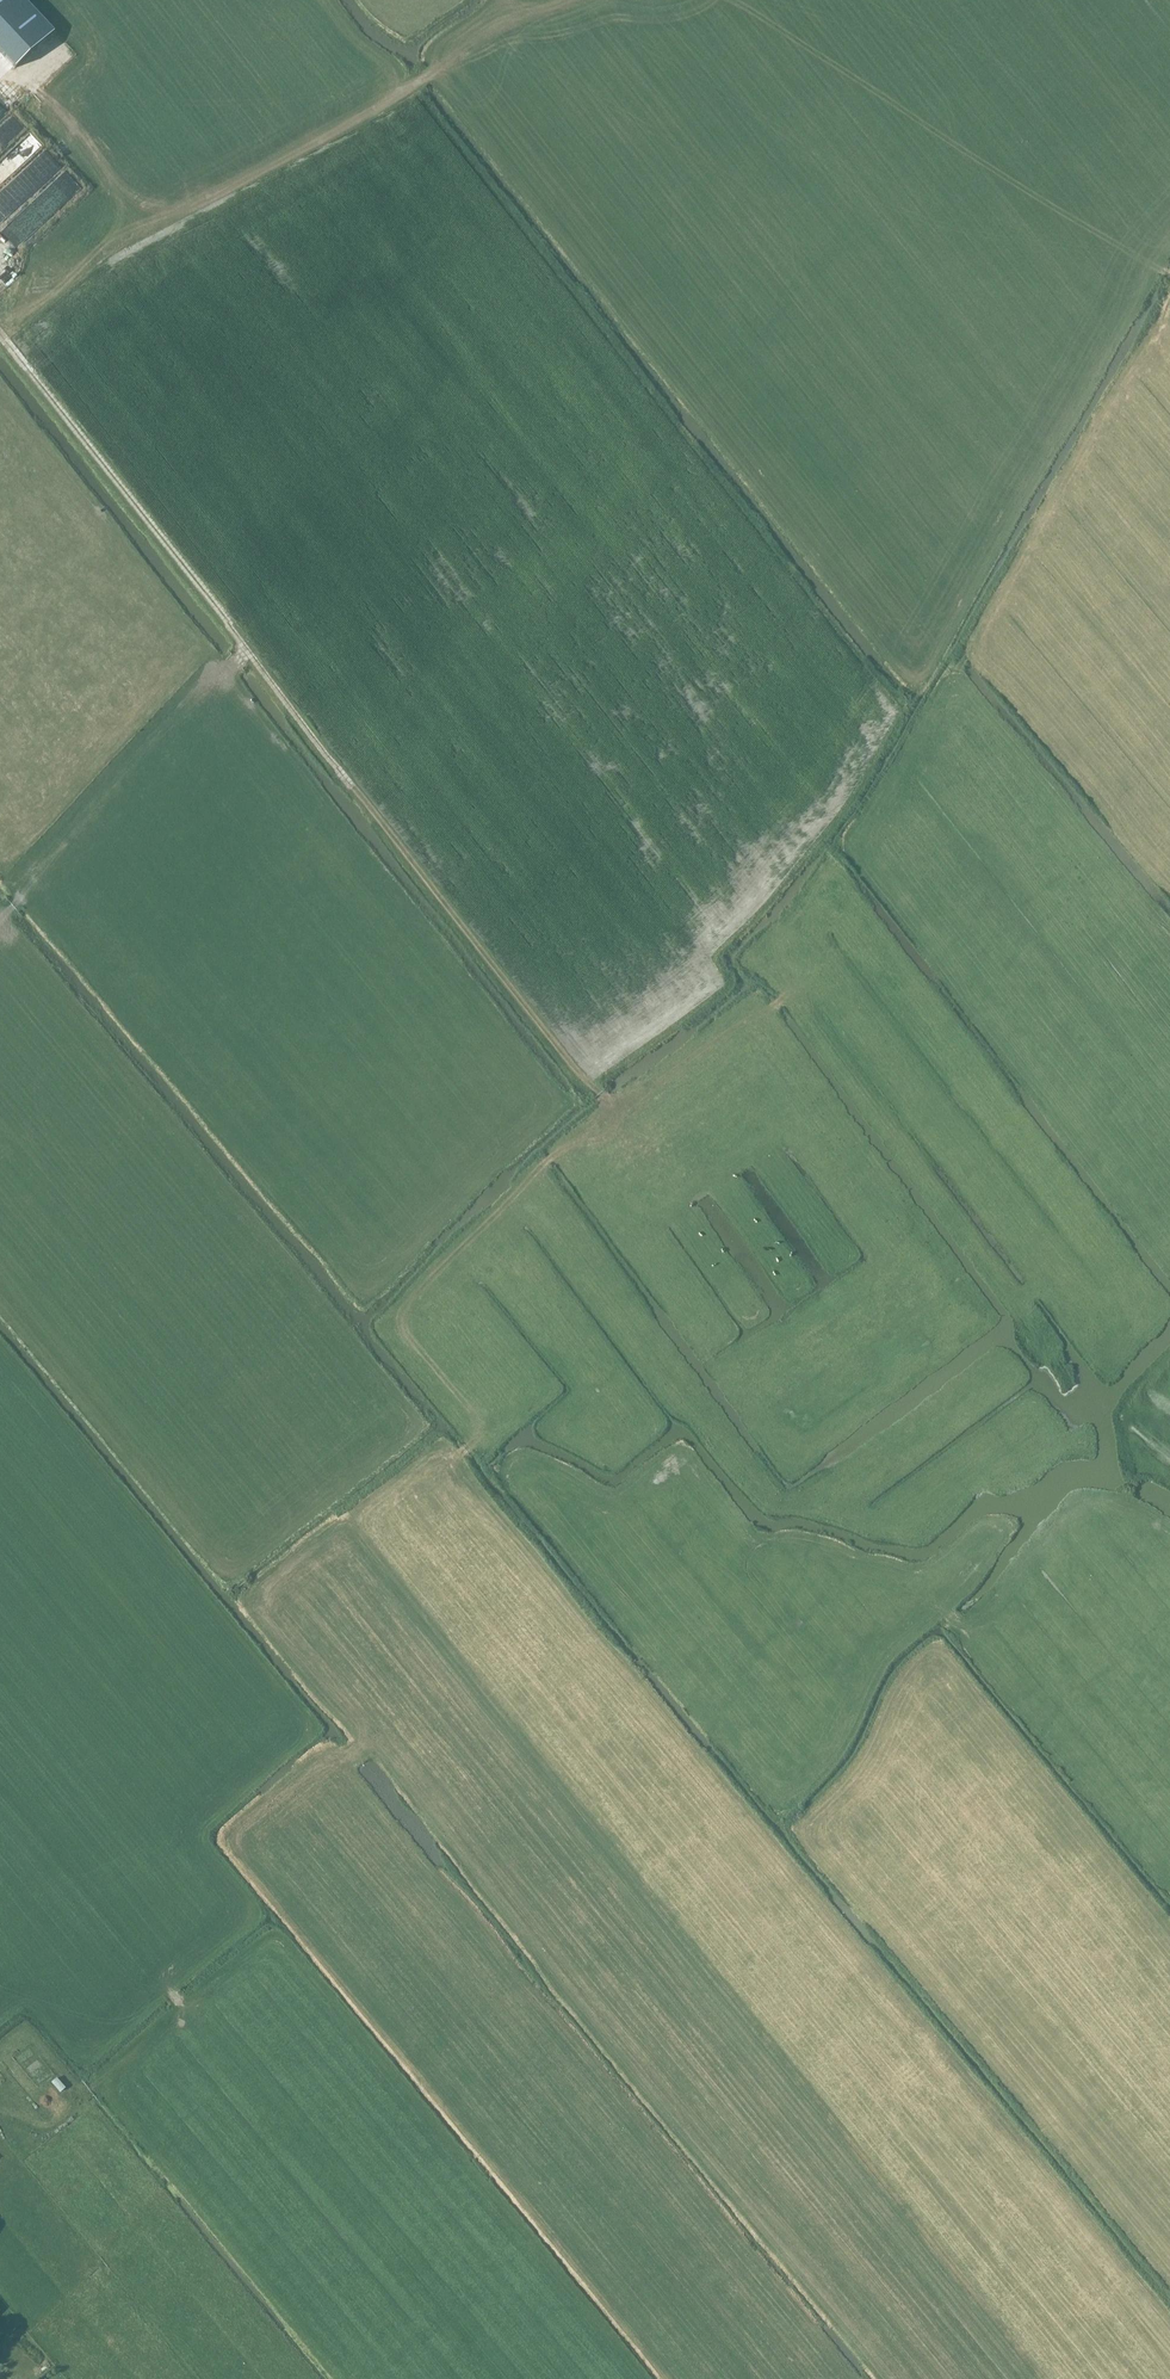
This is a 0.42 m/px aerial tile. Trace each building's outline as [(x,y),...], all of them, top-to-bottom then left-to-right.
[(12,63),(43,34),(10,0),(0,0),(0,51),(12,63)]
